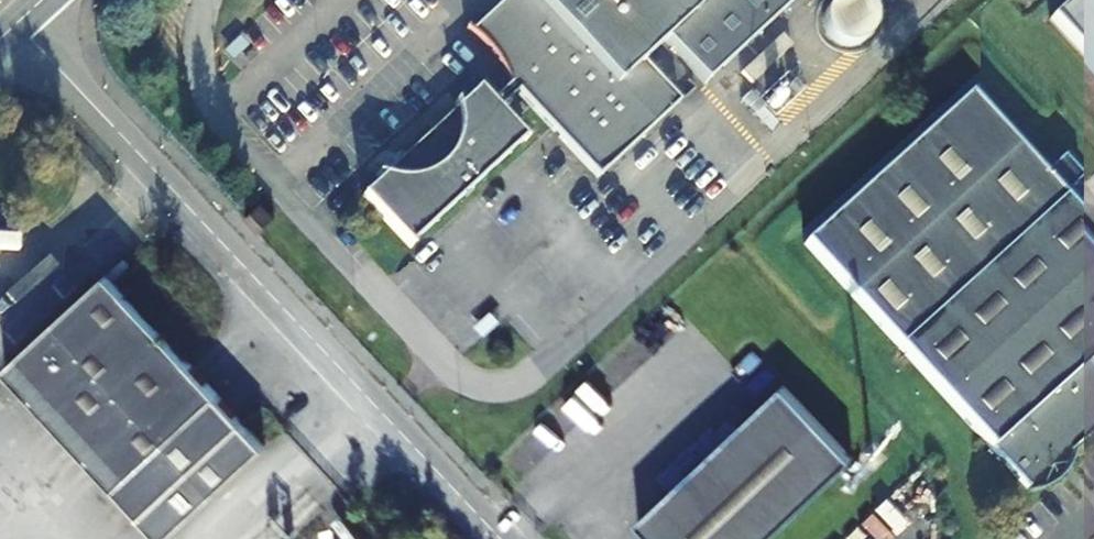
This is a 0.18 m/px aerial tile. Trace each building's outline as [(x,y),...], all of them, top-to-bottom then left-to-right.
[(470,34),(491,44),(509,79),(491,95),(481,86),(411,153),(400,152),(401,162),(367,193),(410,242),(529,136),(500,106),(519,87),(597,174),(680,95),(643,57),(666,35),(703,78),(788,0),(507,0),(470,34)] [(839,8),(847,13),(857,15),(866,13),(875,8),(880,0),(834,0),(839,8)] [(1050,21),(1093,68),(1093,0),(1073,0),(1050,21)] [(1028,492),(1031,492),(1036,491),(1041,489),(1045,488),(1049,485),(1053,482),(1056,480),(1050,473),(1093,433),(1093,233),(969,95),(804,245),(1028,492)] [(254,416),(114,272),(13,364),(154,508),(254,416)] [(651,538),(768,538),(852,463),(784,388),(636,523),(651,538)]
